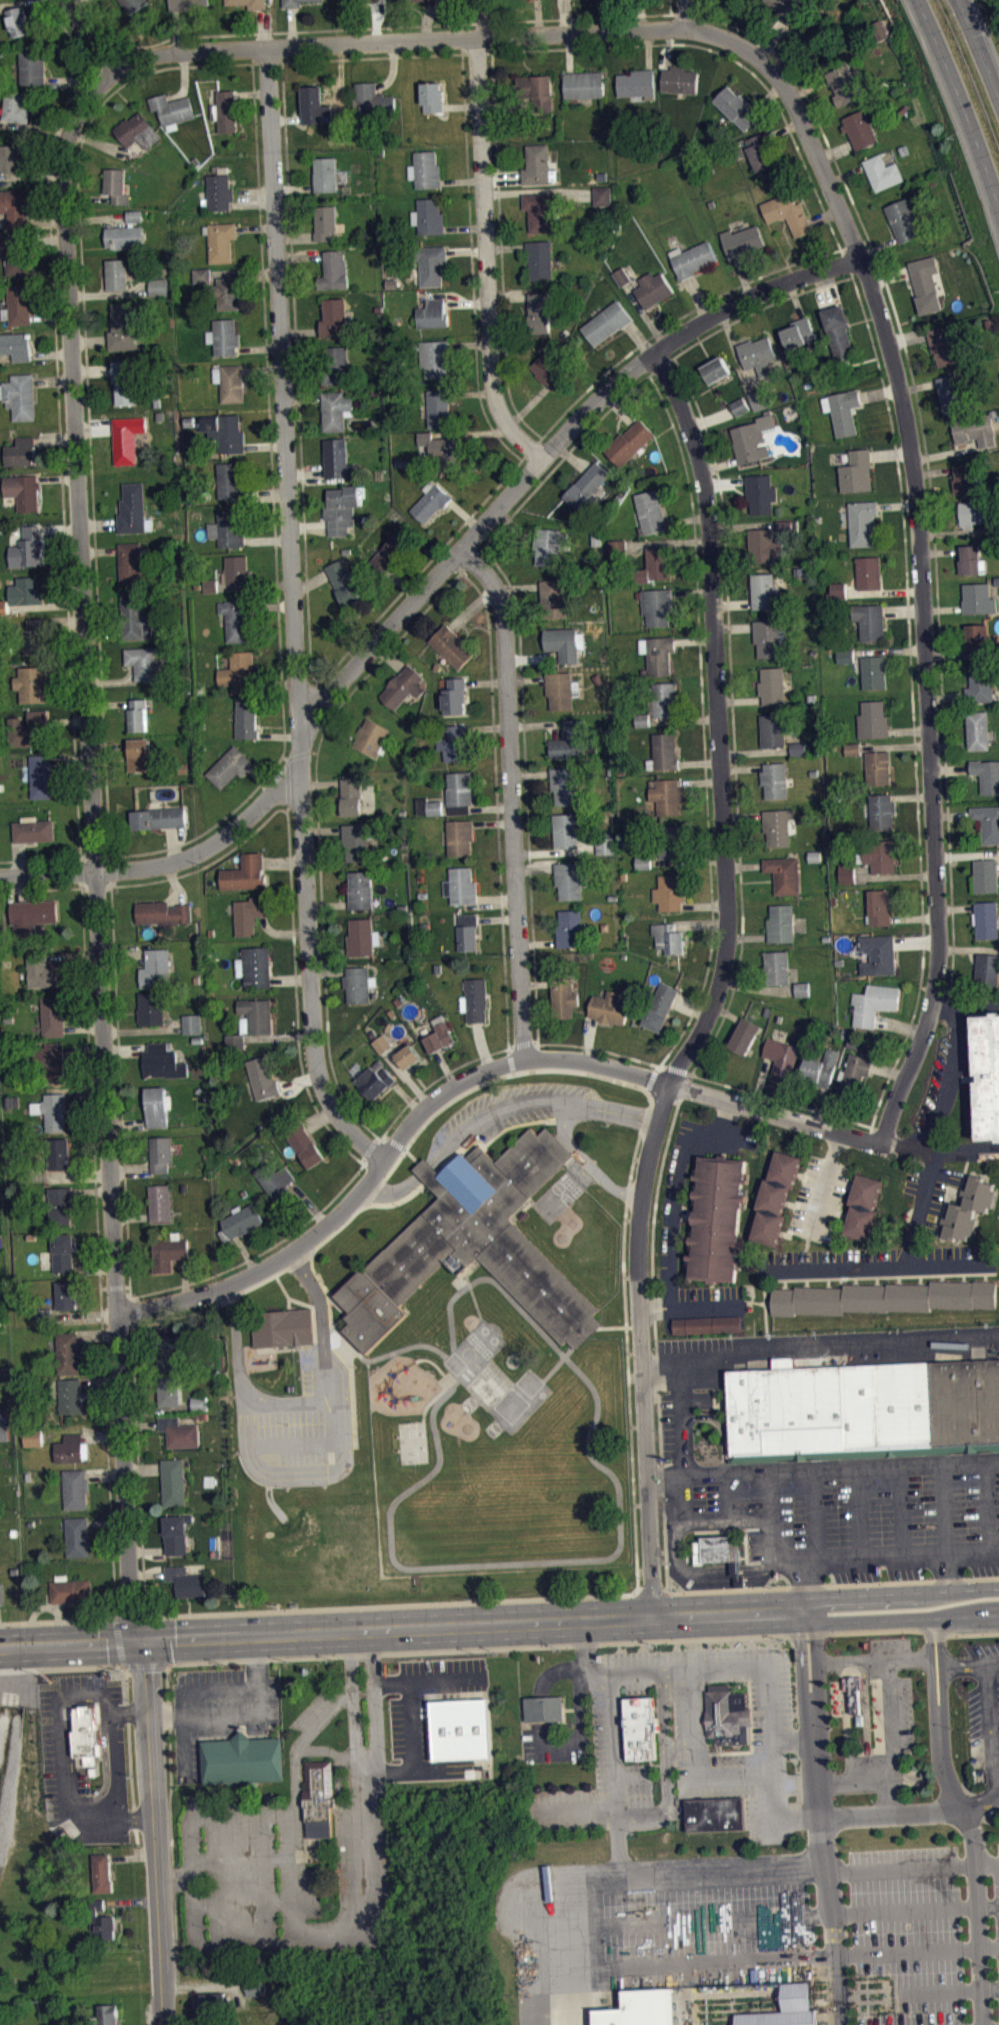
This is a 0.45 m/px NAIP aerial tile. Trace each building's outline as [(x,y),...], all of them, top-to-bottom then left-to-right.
[(124,5),(120,0),(148,0),(128,14),(123,6),(124,5)] [(173,9),(172,0),(211,0),(212,5),(173,9)] [(226,4),(226,0),(266,0),(266,9),(248,9),(248,3),(226,4)] [(284,14),(303,13),(303,8),(325,7),(325,0),(284,0),(284,14)] [(793,26),(811,4),(806,0),(764,0),(793,26)] [(6,11),(13,37),(31,32),(24,6),(6,11)] [(20,48),(21,85),(46,84),(44,47),(20,48)] [(838,107),(863,95),(848,63),(824,74),(829,86),(832,84),(837,94),(833,95),(838,107)] [(663,68),(661,90),(697,93),(698,71),(683,69),(684,66),(671,65),(671,68),(663,68)] [(617,73),(618,96),(645,94),(645,100),(655,99),(653,68),(631,69),(631,73),(617,73)] [(564,72),(564,98),(604,97),(603,70),(564,72)] [(551,74),(553,111),(519,113),(517,76),(551,74)] [(356,98),(356,82),(376,81),(376,93),(384,93),(384,95),(395,95),(395,113),(354,115),(353,98),(356,98)] [(422,82),(422,104),(424,104),(424,112),(443,112),(443,100),(442,100),(442,90),(440,90),(440,82),(422,82)] [(713,100),(745,131),(758,118),(748,107),(751,104),(741,93),(739,95),(728,84),(713,100)] [(301,85),(302,124),(323,123),(322,114),(332,114),(332,104),(322,105),(322,85),(301,85)] [(27,92),(26,105),(30,106),(28,123),(3,120),(7,89),(27,92)] [(217,90),(218,104),(211,104),(212,119),(218,119),(219,132),(237,132),(235,90),(217,90)] [(148,98),(152,111),(158,109),(163,126),(166,125),(168,131),(178,128),(176,122),(194,116),(189,96),(169,101),(166,92),(148,98)] [(843,118),(845,124),(841,126),(844,132),(848,131),(857,150),(879,141),(864,108),(843,118)] [(113,129),(127,118),(129,120),(140,111),(150,124),(151,124),(162,137),(146,150),(137,139),(127,147),(113,129)] [(757,173),(745,140),(763,132),(777,164),(757,173)] [(526,144),(527,168),(522,168),(523,183),(550,182),(550,180),(557,180),(557,169),(550,170),(548,144),(526,144)] [(23,172),(0,173),(0,145),(18,145),(18,160),(23,159),(23,172)] [(414,151),(414,164),(408,164),(409,179),(415,179),(416,188),(441,187),(440,165),(437,165),(436,150),(414,151)] [(862,160),(876,192),(904,180),(896,162),(886,165),(880,153),(862,160)] [(314,157),(315,191),(336,191),(336,157),(314,157)] [(104,168),(103,194),(112,194),(112,203),(129,204),(129,193),(123,193),(124,169),(104,168)] [(229,174),(230,189),(233,189),(233,201),(230,201),(230,210),(209,211),(207,175),(229,174)] [(594,186),(594,204),(612,204),(611,186),(594,186)] [(8,212),(0,213),(0,190),(25,189),(26,228),(8,229),(8,212)] [(760,203),(769,223),(779,218),(779,219),(786,217),(795,237),(813,230),(801,202),(796,204),(790,191),(760,203)] [(523,193),(524,209),(529,209),(530,233),(553,231),(552,210),(563,210),(562,192),(523,193)] [(884,207),(900,243),(917,235),(914,227),(919,224),(908,197),(884,207)] [(439,198),(440,213),(443,213),(444,233),(419,234),(418,224),(412,225),(411,210),(418,210),(417,199),(439,198)] [(335,205),(336,231),(331,231),(332,240),(316,241),(314,206),(335,205)] [(105,227),(106,247),(111,247),(111,249),(143,247),(142,225),(134,226),(134,222),(141,221),(141,210),(126,211),(127,222),(129,222),(129,226),(105,227)] [(208,223),(210,263),(232,262),(230,238),(236,238),(236,221),(208,223)] [(720,232),(731,261),(746,256),(751,250),(765,245),(757,224),(732,233),(730,228),(720,232)] [(6,255),(7,275),(28,274),(26,238),(18,239),(18,235),(0,236),(0,255),(6,255)] [(668,251),(682,280),(696,273),(695,271),(702,267),(703,270),(719,262),(708,239),(683,251),(680,246),(668,251)] [(526,241),(527,264),(530,264),(531,281),(553,280),(551,240),(526,241)] [(446,246),(446,262),(442,262),(443,286),(420,286),(419,247),(446,246)] [(318,276),(318,288),(347,287),(346,259),(344,259),(344,253),(340,253),(340,250),(324,250),(324,276),(318,276)] [(106,260),(108,290),(127,289),(125,259),(106,260)] [(612,272),(621,287),(632,280),(623,266),(612,272)] [(193,268),(193,283),(210,282),(210,268),(193,268)] [(634,289),(646,309),(674,292),(661,271),(654,276),(651,271),(639,279),(642,283),(634,289)] [(920,314),(916,297),(917,296),(912,276),(932,271),(942,308),(920,314)] [(218,278),(218,285),(206,285),(206,296),(219,295),(219,310),(240,310),(239,277),(218,278)] [(166,278),(167,295),(150,296),(149,278),(166,278)] [(9,325),(9,319),(2,319),(1,309),(9,309),(8,285),(30,284),(31,324),(9,325)] [(528,292),(531,332),(551,332),(549,292),(528,292)] [(322,298),(323,319),(319,319),(320,336),(326,336),(326,335),(346,334),(346,332),(352,332),(352,324),(346,324),(345,297),(322,298)] [(443,299),(444,311),(447,311),(448,327),(418,328),(417,307),(427,307),(426,300),(443,299)] [(580,327),(597,347),(620,328),(621,329),(633,319),(617,299),(580,327)] [(111,303),(112,331),(108,331),(109,349),(135,348),(134,302),(111,303)] [(821,311),(843,304),(849,323),(846,324),(854,351),(835,357),(821,311)] [(808,316),(817,339),(788,350),(781,331),(792,326),(791,322),(808,316)] [(212,319),(212,330),(205,330),(206,342),(214,342),(214,355),(236,354),(236,346),(239,346),(239,333),(235,333),(235,318),(212,319)] [(938,366),(934,351),(932,351),(926,330),(954,323),(964,360),(938,366)] [(13,353),(13,361),(30,360),(29,332),(0,334),(0,353),(13,353)] [(736,344),(745,369),(756,365),(760,377),(771,373),(767,360),(776,357),(768,335),(752,341),(751,339),(736,344)] [(423,341),(423,362),(425,362),(426,377),(449,377),(449,369),(453,369),(453,348),(449,349),(449,340),(423,341)] [(347,346),(348,382),(322,383),(322,368),(329,368),(328,347),(347,346)] [(548,349),(531,366),(537,373),(535,374),(543,383),(545,382),(551,389),(570,370),(548,349)] [(710,384),(731,372),(721,355),(700,366),(710,384)] [(112,361),(113,382),(115,382),(116,404),(136,403),(134,360),(112,361)] [(242,364),(243,402),(221,403),(220,382),(213,382),(212,368),(220,367),(220,365),(242,364)] [(11,374),(11,381),(1,381),(2,384),(0,384),(0,399),(2,399),(3,401),(6,401),(6,407),(13,407),(14,420),(35,419),(32,373),(11,374)] [(936,378),(943,413),(963,409),(956,374),(936,378)] [(747,393),(754,411),(773,404),(765,385),(747,393)] [(427,390),(429,427),(451,426),(450,403),(455,402),(454,388),(427,390)] [(828,394),(829,396),(821,397),(824,411),(832,410),(837,438),(857,434),(852,407),(861,405),(858,388),(828,394)] [(321,392),(343,391),(343,396),(352,395),(353,415),(345,416),(345,431),(323,432),(321,392)] [(729,403),(736,416),(749,409),(742,396),(729,403)] [(736,423),(750,417),(745,404),(731,409),(736,423)] [(770,409),(771,413),(772,412),(776,426),(772,427),(772,430),(763,433),(766,441),(757,443),(758,447),(767,445),(770,455),(739,464),(734,446),(735,445),(730,428),(756,421),(755,417),(764,414),(763,411),(770,409)] [(951,421),(955,443),(966,441),(966,440),(978,437),(980,447),(997,444),(994,434),(995,434),(991,413),(951,421)] [(201,415),(202,431),(208,431),(209,439),(218,438),(219,453),(245,452),(244,431),(240,431),(239,414),(201,415)] [(145,417),(146,432),(135,433),(135,434),(142,434),(143,446),(136,447),(137,464),(115,465),(113,419),(145,417)] [(640,418),(624,434),(622,432),(604,448),(621,465),(654,433),(640,418)] [(417,431),(418,445),(428,445),(429,458),(438,458),(438,472),(464,471),(464,455),(460,455),(459,438),(432,438),(432,431),(417,431)] [(34,436),(35,463),(6,465),(5,446),(17,445),(16,437),(34,436)] [(346,439),(324,440),(326,477),(355,476),(355,463),(347,463),(346,439)] [(839,465),(841,492),(872,489),(870,467),(872,467),(870,448),(849,450),(850,465),(839,465)] [(562,496),(595,461),(610,474),(594,492),(588,495),(576,509),(562,496)] [(217,463),(219,498),(244,497),(242,462),(217,463)] [(954,464),(955,479),(953,479),(954,493),(974,491),(972,463),(954,464)] [(771,474),(771,485),(776,485),(777,500),(772,500),(772,514),(751,515),(750,499),(746,499),(745,475),(771,474)] [(4,477),(4,496),(18,496),(18,511),(38,510),(38,488),(40,488),(40,482),(38,482),(38,475),(17,475),(17,477),(4,477)] [(436,483),(435,484),(431,480),(422,489),(426,493),(410,510),(425,523),(440,506),(442,508),(452,497),(436,483)] [(123,483),(124,499),(121,499),(121,514),(118,514),(119,533),(146,532),(146,530),(153,530),(152,518),(145,519),(144,482),(123,483)] [(329,519),(330,536),(349,535),(348,526),(355,526),(354,507),(359,507),(359,485),(344,486),(344,488),(328,489),(328,505),(325,506),(325,519),(329,519)] [(656,489),(663,519),(666,518),(669,528),(644,534),(643,533),(639,534),(637,528),(642,526),(635,494),(656,489)] [(851,546),(873,545),(872,527),(874,526),(874,515),(878,515),(877,500),(848,502),(851,546)] [(960,525),(959,501),(986,500),(989,521),(972,523),(973,529),(963,530),(963,526),(960,525)] [(217,510),(218,522),(208,523),(208,538),(219,538),(219,546),(245,545),(244,509),(217,510)] [(797,519),(798,530),(777,531),(777,520),(797,519)] [(39,524),(40,565),(21,565),(21,567),(9,567),(8,546),(19,545),(19,539),(23,539),(22,524),(39,524)] [(536,526),(533,550),(537,550),(536,564),(558,566),(560,548),(566,549),(568,532),(561,532),(561,529),(536,526)] [(778,542),(797,541),(796,527),(777,528),(778,542)] [(772,528),(772,540),(782,539),(783,561),(750,562),(749,529),(772,528)] [(395,535),(410,548),(398,562),(396,560),(387,570),(374,559),(395,535)] [(609,540),(610,558),(626,557),(626,540),(609,540)] [(118,543),(120,582),(142,582),(141,542),(118,543)] [(960,573),(959,560),(962,560),(961,546),(979,545),(980,559),(986,558),(987,572),(960,573)] [(646,547),(646,567),(635,568),(635,582),(649,582),(649,578),(671,577),(670,546),(646,547)] [(225,556),(226,583),(252,582),(252,569),(248,570),(247,555),(225,556)] [(858,589),(881,588),(880,556),(856,557),(858,589)] [(344,606),(336,590),(337,589),(326,566),(343,558),(354,579),(355,579),(364,597),(344,606)] [(794,567),(794,576),(807,576),(806,567),(794,567)] [(751,574),(773,573),(774,592),(784,592),(785,607),(753,608),(751,574)] [(38,575),(39,590),(43,590),(43,603),(10,605),(9,585),(18,584),(17,576),(38,575)] [(217,579),(218,591),(204,592),(203,579),(217,579)] [(539,580),(541,618),(567,617),(567,608),(575,608),(575,590),(566,591),(566,579),(539,580)] [(830,582),(845,581),(846,598),(827,599),(827,592),(830,591),(830,582)] [(963,613),(962,599),(964,599),(963,583),(989,582),(990,597),(997,597),(997,611),(963,613)] [(219,587),(206,587),(205,599),(218,599),(219,587)] [(641,589),(642,614),(647,614),(647,626),(670,625),(669,611),(673,611),(672,588),(641,589)] [(122,639),(152,638),(152,629),(144,630),(144,627),(151,627),(151,614),(143,614),(142,594),(121,594),(122,639)] [(226,600),(226,601),(219,602),(220,613),(227,613),(228,642),(250,641),(249,618),(255,618),(254,599),(226,600)] [(8,614),(0,614),(0,600),(8,600),(8,614)] [(860,640),(884,639),(883,604),(852,605),(853,620),(859,619),(860,640)] [(44,618),(45,654),(24,654),(24,629),(27,629),(27,619),(44,618)] [(753,620),(754,643),(758,643),(758,656),(780,656),(780,644),(786,644),(785,629),(779,629),(779,620),(753,620)] [(429,641),(445,623),(465,642),(464,643),(474,653),(459,669),(429,641)] [(965,624),(987,623),(988,635),(996,635),(997,650),(966,651),(965,624)] [(547,629),(547,628),(543,628),(544,650),(558,650),(559,663),(578,662),(578,645),(577,645),(576,627),(547,629)] [(674,636),(675,650),(670,651),(671,674),(649,675),(648,652),(640,653),(639,639),(646,639),(646,637),(674,636)] [(124,648),(125,664),(135,664),(136,681),(157,680),(155,647),(124,648)] [(838,663),(854,662),(853,648),(837,649),(838,663)] [(231,651),(231,668),(218,668),(219,685),(232,685),(233,694),(254,693),(253,677),(255,677),(255,668),(253,668),(253,650),(231,651)] [(838,656),(838,670),(855,669),(855,655),(838,656)] [(861,656),(863,689),(886,688),(885,655),(861,656)] [(993,690),(998,690),(998,699),(993,699),(993,700),(966,701),(965,687),(970,687),(969,663),(992,662),(993,690)] [(380,696),(388,687),(387,686),(397,674),(399,676),(409,664),(424,678),(420,682),(427,687),(418,697),(411,691),(395,709),(380,696)] [(46,666),(47,688),(45,690),(46,701),(22,702),(21,689),(18,689),(17,667),(46,666)] [(761,668),(762,681),(758,682),(759,696),(762,696),(763,704),(785,703),(783,666),(761,668)] [(571,672),(571,674),(577,674),(578,680),(572,680),(573,708),(551,709),(550,695),(546,695),(545,673),(571,672)] [(465,677),(466,688),(464,688),(465,713),(444,714),(442,689),(448,689),(448,678),(465,677)] [(676,682),(678,716),(654,717),(654,713),(649,714),(649,700),(653,699),(652,683),(676,682)] [(145,698),(147,730),(129,731),(128,708),(132,708),(131,699),(145,698)] [(259,729),(258,739),(236,738),(238,700),(257,700),(256,729),(259,729)] [(858,738),(857,714),(862,714),(861,701),(884,700),(884,715),(888,715),(888,736),(858,738)] [(47,710),(48,744),(14,745),(13,717),(21,716),(21,723),(28,723),(28,710),(47,710)] [(968,750),(990,749),(988,710),(966,711),(968,750)] [(635,714),(636,726),(649,725),(648,713),(635,714)] [(760,715),(762,747),(785,746),(784,714),(760,715)] [(367,717),(352,746),(357,748),(358,747),(375,756),(389,728),(367,717)] [(550,758),(568,757),(568,754),(586,753),(585,727),(584,727),(583,718),(564,719),(564,729),(563,729),(563,739),(550,739),(550,758)] [(468,724),(469,739),(462,740),(463,761),(445,761),(444,749),(438,749),(437,738),(443,738),(442,725),(468,724)] [(654,769),(654,768),(648,769),(647,759),(654,759),(653,734),(674,733),(676,759),(678,759),(679,768),(654,769)] [(128,739),(129,755),(128,755),(129,771),(151,770),(151,764),(157,764),(157,755),(150,755),(149,738),(128,739)] [(790,742),(790,755),(806,754),(805,741),(790,742)] [(845,755),(861,754),(860,742),(845,742),(845,755)] [(231,743),(223,751),(225,753),(205,774),(221,790),(238,773),(241,777),(254,764),(234,745),(233,746),(231,743)] [(807,749),(791,749),(792,762),(807,762),(807,749)] [(862,762),(861,750),(846,750),(847,762),(862,762)] [(865,752),(867,784),(890,783),(889,751),(865,752)] [(30,755),(32,798),(52,798),(50,754),(30,755)] [(970,774),(980,773),(981,794),(998,793),(998,760),(981,761),(981,760),(969,760),(970,774)] [(763,763),(763,770),(760,771),(761,785),(764,785),(765,798),(788,797),(786,762),(763,763)] [(550,768),(551,790),(555,790),(555,805),(577,804),(577,791),(581,791),(580,776),(576,776),(575,767),(550,768)] [(470,771),(473,803),(447,806),(446,788),(448,788),(447,773),(470,771)] [(341,777),(342,815),(361,815),(360,799),(362,798),(361,777),(341,777)] [(678,778),(678,787),(683,786),(683,797),(680,797),(681,814),(645,815),(645,801),(650,800),(649,779),(678,778)] [(869,794),(871,829),(893,829),(892,814),(896,813),(895,801),(892,801),(892,793),(869,794)] [(441,800),(442,815),(427,815),(427,801),(441,800)] [(998,843),(998,805),(970,807),(970,819),(981,819),(982,844),(998,843)] [(186,826),(184,807),(133,811),(135,830),(186,826)] [(762,810),(763,831),(767,831),(768,846),(790,845),(789,833),(796,833),(795,818),(793,818),(793,808),(762,810)] [(553,814),(555,848),(578,847),(577,841),(587,841),(586,827),(577,828),(576,813),(553,814)] [(13,822),(22,822),(21,817),(37,816),(37,821),(53,820),(54,840),(14,842),(13,822)] [(473,820),(474,840),(470,841),(471,855),(449,856),(447,821),(473,820)] [(343,824),(345,861),(372,860),(371,846),(369,846),(368,823),(343,824)] [(683,824),(684,857),(660,858),(658,826),(683,824)] [(615,837),(616,853),(597,854),(596,838),(615,837)] [(872,873),(871,863),(863,863),(863,862),(857,862),(856,853),(863,853),(862,841),(894,839),(896,872),(872,873)] [(808,851),(808,861),(821,861),(820,850),(808,851)] [(243,853),(243,868),(220,869),(221,889),(266,888),(266,874),(263,874),(262,852),(243,853)] [(636,856),(636,869),(651,868),(651,855),(636,856)] [(762,858),(763,871),(774,871),(775,895),(800,894),(798,856),(762,858)] [(998,858),(998,890),(975,892),(974,859),(998,858)] [(554,863),(555,885),(559,885),(560,899),(582,898),(580,862),(554,863)] [(840,883),(855,882),(854,862),(839,863),(840,883)] [(653,876),(652,863),(637,864),(638,876),(653,876)] [(449,867),(450,880),(443,880),(444,895),(451,895),(451,904),(477,903),(476,881),(473,881),(472,866),(449,867)] [(351,886),(349,886),(350,908),(373,907),(372,886),(373,870),(350,871),(351,886)] [(659,875),(659,886),(653,887),(653,902),(659,902),(660,910),(682,910),(682,901),(685,901),(684,874),(659,875)] [(868,889),(869,914),(867,914),(867,923),(870,923),(870,925),(891,925),(889,889),(868,889)] [(235,901),(236,935),(255,935),(254,924),(256,924),(256,916),(271,915),(270,895),(251,896),(251,900),(235,901)] [(9,901),(10,924),(14,924),(14,935),(35,935),(34,922),(56,921),(56,900),(9,901)] [(136,902),(137,923),(161,922),(161,926),(179,925),(179,922),(191,922),(191,903),(177,903),(178,905),(169,905),(169,901),(136,902)] [(974,901),(975,912),(973,912),(974,924),(976,924),(976,939),(998,937),(997,901),(974,901)] [(770,904),(771,918),(767,918),(768,941),(793,941),(793,904),(770,904)] [(557,948),(583,946),(581,909),(560,910),(560,924),(556,924),(557,948)] [(460,915),(460,925),(458,925),(459,950),(477,949),(477,927),(478,927),(477,914),(460,915)] [(372,917),(350,918),(351,934),(347,934),(348,957),(374,956),(373,944),(380,944),(379,930),(373,930),(372,917)] [(653,924),(653,935),(657,935),(658,953),(666,952),(666,954),(684,954),(683,931),(676,931),(676,923),(653,924)] [(859,950),(859,936),(894,935),(896,973),(861,974),(860,962),(870,961),(870,953),(866,953),(866,950),(859,950)] [(242,947),(243,958),(235,958),(236,977),(244,976),(245,989),(251,989),(251,987),(271,986),(269,946),(242,947)] [(140,967),(140,987),(151,987),(151,983),(170,982),(169,949),(146,949),(146,967),(140,967)] [(764,951),(787,950),(789,982),(765,984),(764,951)] [(977,952),(998,954),(998,975),(998,986),(974,985),(977,952)] [(27,954),(28,970),(29,970),(30,987),(60,985),(59,966),(46,966),(46,953),(27,954)] [(347,988),(348,1003),(370,1002),(369,986),(377,986),(376,976),(369,976),(368,966),(347,967),(347,975),(343,975),(344,988),(347,988)] [(574,1018),(573,1006),(579,1006),(578,991),(573,991),(573,976),(552,977),(554,1019),(574,1018)] [(466,979),(467,996),(461,996),(461,1012),(468,1012),(468,1023),(472,1023),(472,1022),(487,1021),(486,1007),(487,1007),(486,978),(466,979)] [(641,1024),(661,1032),(669,1016),(667,1015),(680,989),(661,980),(641,1024)] [(794,982),(795,996),(809,995),(808,981),(794,982)] [(854,1024),(856,1002),(852,1001),(854,990),(867,992),(868,981),(901,985),(898,1008),(890,1007),(890,1008),(877,1007),(876,1019),(875,1026),(854,1024)] [(590,1015),(595,993),(607,996),(609,988),(622,990),(620,999),(630,1001),(625,1023),(615,1020),(614,1022),(599,1018),(599,1017),(595,1016),(590,1015)] [(796,989),(796,1004),(810,1003),(810,989),(796,989)] [(141,1024),(141,1021),(139,1021),(138,1007),(140,1007),(140,991),(163,990),(165,1023),(141,1024)] [(65,1034),(65,1029),(63,994),(41,996),(43,1035),(65,1034)] [(273,1032),(271,997),(238,998),(239,1011),(249,1011),(250,1032),(273,1032)] [(183,1013),(184,1027),(184,1032),(202,1032),(201,1012),(183,1013)] [(743,1014),(741,1018),(734,1030),(736,1031),(729,1043),(746,1053),(758,1031),(756,1030),(760,1024),(743,1014)] [(979,1138),(998,1137),(998,1015),(973,1017),(979,1138)] [(425,1036),(439,1029),(436,1024),(447,1019),(457,1039),(437,1049),(433,1051),(425,1036)] [(246,1032),(227,1032),(227,1047),(246,1046),(246,1036),(246,1032)] [(394,1044),(385,1032),(373,1040),(383,1053),(388,1049),(394,1044)] [(768,1036),(763,1054),(768,1055),(776,1058),(772,1070),(791,1075),(800,1044),(768,1036)] [(149,1041),(168,1040),(168,1048),(177,1047),(178,1061),(188,1060),(189,1075),(167,1076),(167,1074),(146,1075),(144,1049),(149,1049),(149,1046),(149,1041)] [(228,1057),(247,1056),(246,1041),(228,1042),(228,1057)] [(383,1061),(395,1053),(385,1041),(374,1049),(383,1061)] [(396,1053),(412,1041),(423,1056),(407,1068),(396,1053)] [(63,1044),(64,1048),(66,1081),(46,1082),(45,1064),(37,1065),(36,1049),(43,1048),(43,1045),(63,1044)] [(830,1086),(840,1049),(828,1045),(825,1059),(807,1054),(801,1074),(813,1078),(812,1081),(823,1084),(830,1086)] [(397,1061),(408,1076),(424,1065),(413,1050),(397,1061)] [(841,1090),(844,1078),(838,1076),(841,1068),(846,1069),(851,1050),(875,1057),(872,1066),(870,1075),(864,1073),(858,1094),(841,1090)] [(268,1053),(247,1059),(259,1099),(283,1092),(280,1085),(278,1077),(275,1077),(268,1053)] [(397,1077),(393,1081),(373,1100),(359,1084),(360,1083),(356,1079),(371,1064),(375,1068),(383,1061),(397,1077)] [(145,1085),(167,1085),(168,1126),(147,1126),(147,1122),(145,1085)] [(66,1091),(45,1092),(46,1099),(43,1099),(43,1110),(46,1110),(47,1129),(66,1129),(65,1112),(67,1112),(66,1095),(66,1091)] [(284,1126),(290,1135),(288,1136),(300,1154),(302,1153),(310,1167),(327,1156),(317,1141),(316,1142),(306,1127),(308,1126),(306,1122),(301,1115),(284,1126)] [(441,1194),(422,1174),(416,1168),(427,1157),(433,1163),(441,1171),(463,1150),(468,1154),(480,1143),(496,1160),(532,1125),(539,1133),(547,1125),(575,1153),(564,1163),(511,1215),(600,1307),(595,1312),(604,1322),(598,1328),(589,1336),(573,1352),(479,1254),(465,1268),(460,1273),(447,1260),(400,1304),(408,1313),(368,1351),(345,1327),(351,1321),(346,1316),(352,1310),(337,1294),(441,1194)] [(150,1136),(172,1135),(173,1160),(169,1160),(169,1171),(152,1171),(152,1167),(150,1136)] [(70,1167),(69,1136),(48,1137),(49,1168),(70,1167)] [(776,1150),(802,1157),(798,1173),(794,1189),(790,1188),(786,1202),(782,1213),(785,1215),(779,1232),(775,1245),(750,1238),(759,1209),(756,1208),(765,1179),(768,1179),(776,1150)] [(689,1277),(691,1259),(687,1259),(688,1254),(693,1254),(694,1244),(689,1243),(691,1234),(694,1234),(695,1222),(693,1221),(694,1209),(696,1209),(697,1198),(694,1197),(694,1189),(698,1189),(698,1180),(694,1179),(694,1174),(698,1174),(699,1155),(719,1157),(719,1154),(726,1155),(726,1158),(746,1159),(744,1178),(748,1178),(748,1183),(742,1183),(741,1194),(746,1194),(746,1202),(743,1202),(742,1206),(741,1206),(738,1233),(740,1234),(739,1239),(743,1240),(742,1248),(737,1246),(737,1258),(741,1258),(741,1263),(738,1263),(735,1282),(716,1280),(716,1283),(708,1282),(708,1279),(689,1277)] [(254,1170),(270,1158),(278,1169),(286,1163),(297,1178),(293,1181),(289,1183),(298,1196),(281,1208),(254,1170)] [(970,1188),(964,1187),(963,1189),(962,1193),(968,1194),(966,1203),(955,1200),(950,1216),(945,1215),(944,1218),(944,1221),(949,1222),(945,1236),(957,1239),(959,1235),(971,1238),(972,1233),(976,1234),(981,1217),(977,1216),(979,1208),(990,1211),(991,1205),(995,1206),(998,1192),(998,1188),(996,1187),(998,1181),(987,1179),(988,1175),(974,1171),(970,1188)] [(858,1172),(854,1186),(848,1204),(851,1205),(848,1217),(844,1233),(869,1241),(878,1211),(873,1210),(883,1180),(858,1172)] [(150,1183),(170,1183),(172,1219),(151,1219),(151,1215),(150,1183)] [(73,1185),(49,1186),(50,1223),(72,1222),(71,1209),(74,1209),(73,1190),(73,1185)] [(254,1201),(264,1219),(254,1225),(254,1227),(240,1234),(239,1233),(236,1235),(232,1237),(222,1219),(254,1201)] [(73,1270),(73,1265),(72,1250),(74,1250),(73,1231),(52,1232),(54,1271),(73,1270)] [(172,1257),(184,1257),(189,1256),(188,1237),(152,1239),(154,1271),(173,1270),(172,1257)] [(56,1280),(76,1279),(77,1307),(57,1308),(56,1280)] [(772,1315),(772,1288),(784,1288),(794,1288),(795,1285),(805,1286),(828,1287),(839,1287),(843,1287),(844,1283),(855,1283),(877,1284),(887,1284),(887,1282),(899,1283),(920,1283),(930,1284),(930,1280),(942,1280),(963,1281),(973,1281),(973,1280),(985,1280),(998,1281),(996,1307),(974,1306),(974,1308),(931,1307),(931,1311),(887,1309),(887,1311),(844,1310),(844,1314),(795,1313),(795,1315),(772,1315)] [(52,1306),(37,1307),(37,1319),(52,1319),(52,1314),(52,1306)] [(255,1346),(314,1342),(314,1341),(312,1308),(289,1309),(253,1311),(255,1346)] [(740,1315),(741,1330),(666,1334),(665,1319),(740,1315)] [(744,1338),(743,1323),(674,1325),(675,1341),(744,1338)] [(79,1330),(58,1331),(60,1372),(80,1372),(79,1335),(79,1330)] [(158,1335),(159,1368),(182,1367),(182,1355),(197,1354),(196,1333),(178,1333),(178,1335),(162,1335),(158,1335)] [(932,1361),(998,1358),(998,1450),(936,1454),(732,1462),(729,1370),(774,1367),(774,1357),(794,1356),(794,1367),(932,1361)] [(159,1374),(180,1373),(181,1404),(160,1405),(159,1374)] [(82,1376),(59,1377),(61,1413),(83,1411),(82,1381),(82,1376)] [(193,1395),(207,1395),(208,1409),(193,1409),(193,1406),(193,1395)] [(193,1404),(194,1417),(209,1417),(209,1403),(193,1404)] [(8,1422),(8,1407),(0,1407),(0,1422),(8,1422)] [(160,1415),(180,1414),(180,1423),(199,1422),(200,1444),(169,1446),(168,1428),(160,1429),(160,1422),(160,1415)] [(9,1440),(8,1425),(0,1425),(0,1440),(9,1440)] [(43,1427),(25,1428),(25,1445),(43,1444),(43,1437),(43,1427)] [(83,1431),(65,1432),(65,1440),(56,1440),(57,1461),(84,1460),(83,1431)] [(43,1436),(25,1436),(25,1454),(44,1453),(43,1436)] [(162,1458),(184,1457),(186,1503),(164,1504),(163,1467),(162,1458)] [(86,1467),(64,1468),(65,1508),(88,1507),(87,1491),(89,1491),(89,1478),(86,1478),(86,1473),(86,1467)] [(164,1514),(186,1513),(188,1553),(168,1553),(167,1548),(167,1541),(165,1541),(164,1514)] [(89,1515),(66,1516),(68,1556),(90,1555),(89,1521),(89,1515)] [(694,1541),(701,1541),(702,1537),(729,1535),(730,1561),(695,1562),(694,1541)] [(166,1565),(187,1564),(188,1573),(205,1572),(206,1595),(177,1596),(177,1579),(166,1580),(166,1572),(166,1565)] [(51,1579),(91,1578),(92,1600),(57,1601),(52,1602),(51,1579)] [(845,1676),(864,1675),(864,1687),(859,1687),(860,1711),(851,1711),(850,1687),(845,1687),(845,1676)] [(709,1685),(709,1690),(706,1690),(707,1735),(715,1735),(715,1744),(749,1743),(748,1724),(752,1724),(751,1707),(746,1707),(746,1692),(731,1692),(731,1688),(728,1689),(728,1684),(709,1685)] [(525,1696),(526,1721),(536,1721),(564,1719),(563,1694),(536,1695),(525,1696)] [(626,1697),(636,1697),(636,1696),(644,1696),(644,1697),(654,1696),(654,1716),(657,1716),(658,1730),(655,1730),(657,1757),(628,1758),(626,1697)] [(431,1700),(489,1698),(492,1757),(434,1760),(431,1700)] [(76,1707),(81,1707),(81,1705),(90,1705),(90,1707),(96,1707),(97,1729),(100,1729),(101,1743),(99,1743),(100,1755),(75,1756),(74,1730),(77,1730),(76,1707)] [(233,1738),(202,1740),(204,1783),(284,1779),(282,1736),(251,1737),(242,1729),(233,1738)] [(306,1761),(331,1760),(333,1807),(330,1807),(332,1835),(307,1837),(305,1788),(307,1788),(306,1761)] [(685,1799),(687,1830),(745,1828),(744,1797),(685,1799)] [(93,1854),(109,1853),(110,1858),(111,1878),(112,1878),(113,1890),(95,1891),(93,1854)] [(104,1898),(105,1902),(105,1909),(99,1910),(99,1912),(99,1915),(114,1914),(115,1939),(98,1939),(97,1928),(92,1929),(90,1899),(104,1898)] [(247,1980),(247,1985),(248,1994),(265,1993),(265,1979),(247,1980)] [(675,1988),(676,2024),(595,2024),(594,2010),(624,2008),(623,1990),(675,1988)] [(821,2017),(813,2017),(812,1989),(785,1990),(786,2019),(739,2020),(739,2024),(821,2024),(821,2017)] [(196,1995),(196,2009),(201,2009),(201,2010),(231,2009),(231,1998),(227,1998),(226,1992),(201,1993),(201,1995),(196,1995)] [(195,2001),(196,2020),(226,2019),(225,2000),(195,2001)] [(116,2019),(116,2024),(98,2024),(97,2003),(117,2003),(118,2019),(116,2019)]
